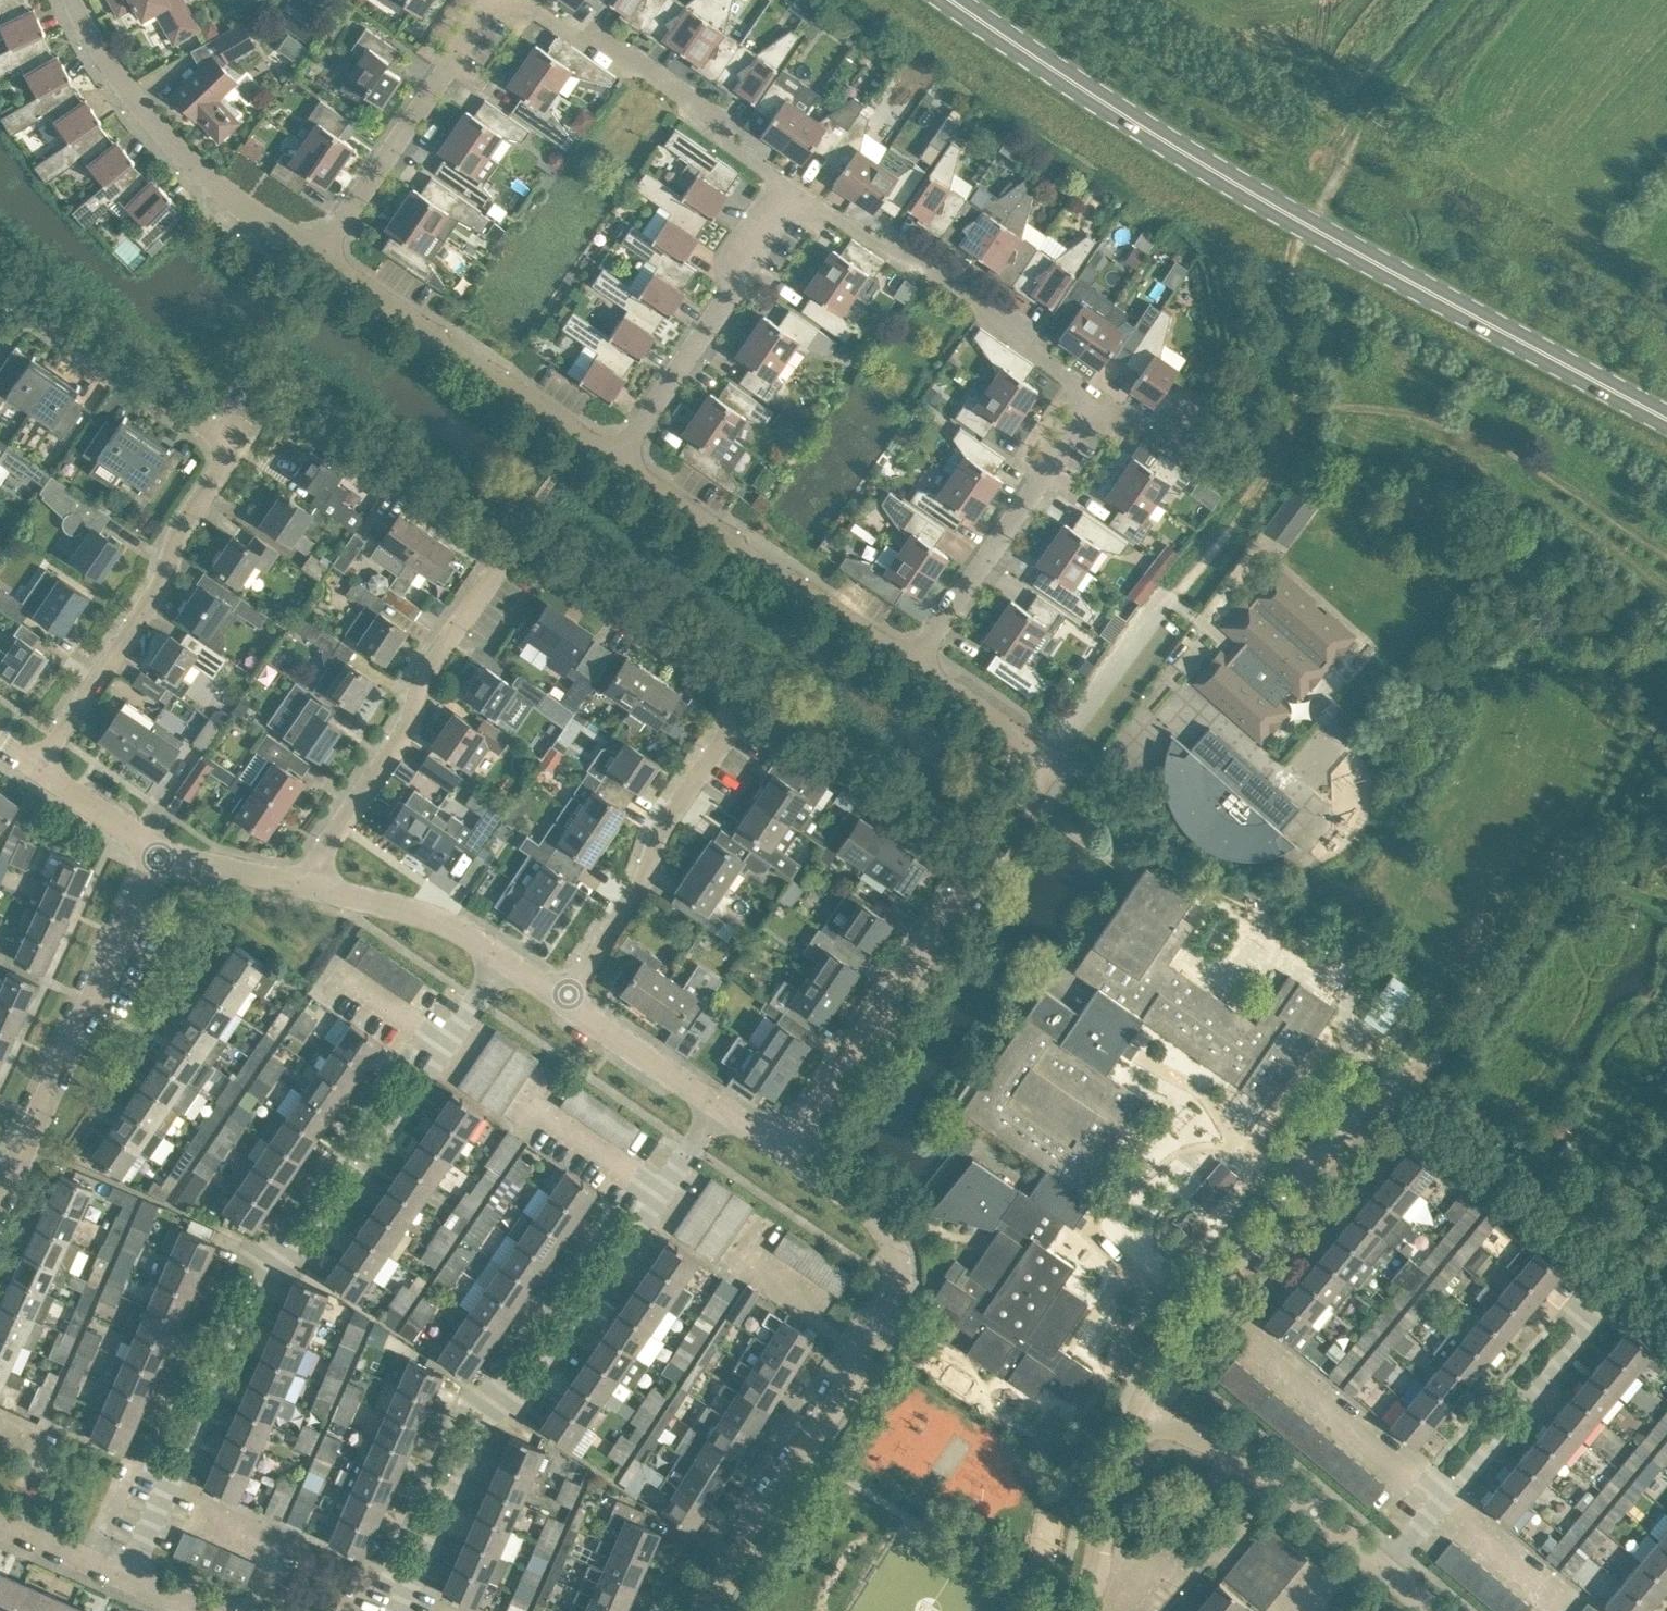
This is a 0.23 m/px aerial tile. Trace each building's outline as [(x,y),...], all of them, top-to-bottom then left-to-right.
[(45,32),(34,8),(31,10),(26,0),(0,0),(0,24),(10,46),(0,51),(0,53),(45,32)] [(119,14),(133,6),(134,8),(136,7),(142,18),(160,8),(179,40),(199,28),(183,0),(111,0),(119,14)] [(347,0),(342,0),(335,10),(348,19),(356,7),(347,0)] [(403,2),(420,14),(430,0),(405,0),(403,2)] [(664,0),(610,0),(609,1),(628,14),(626,17),(641,28),(641,29),(643,30),(664,0)] [(717,0),(690,0),(685,4),(679,0),(664,0),(643,30),(645,32),(646,31),(661,42),(664,39),(682,51),(717,0)] [(741,42),(725,31),(733,0),(717,0),(682,51),(700,63),(697,67),(713,78),(715,80),(741,42)] [(243,21),(215,37),(221,48),(228,61),(256,45),(243,21)] [(361,59),(341,88),(367,106),(373,98),(381,104),(400,76),(385,66),(397,48),(366,26),(352,48),(361,59)] [(741,42),(715,80),(717,81),(733,91),(735,88),(754,101),(799,35),(790,29),(756,53),(741,42)] [(285,31),(274,47),(294,59),(304,43),(285,31)] [(71,77),(58,54),(55,56),(42,34),(46,33),(45,32),(0,53),(0,74),(20,64),(37,95),(16,108),(3,115),(1,117),(71,77)] [(610,84),(617,75),(558,35),(558,36),(571,45),(564,55),(554,48),(551,53),(537,44),(523,64),(557,87),(567,73),(610,84)] [(215,101),(237,80),(213,55),(172,93),(196,119),(198,117),(218,139),(222,135),(224,137),(231,131),(228,129),(235,122),(215,101)] [(547,103),(557,87),(523,64),(508,84),(523,94),(512,110),(566,148),(573,139),(547,103)] [(35,166),(101,120),(86,98),(83,101),(68,80),(72,78),(71,77),(1,117),(11,134),(49,111),(69,140),(35,165),(35,166)] [(782,147),(806,112),(819,93),(818,92),(817,94),(805,85),(796,92),(776,78),(755,108),(771,119),(762,133),(782,147)] [(806,112),(782,147),(802,161),(812,147),(827,157),(828,158),(860,110),(865,103),(855,97),(818,121),(806,112)] [(453,130),(488,154),(501,135),(522,140),(530,129),(485,98),(474,114),(467,110),(453,130)] [(304,142),(339,166),(353,145),(339,135),(350,120),(320,99),(306,120),(313,129),(304,142)] [(13,102),(0,109),(3,115),(16,108),(13,102)] [(827,157),(822,165),(838,176),(833,182),(854,196),(878,162),(860,150),(869,117),(860,110),(828,158),(827,157)] [(952,132),(954,133),(961,123),(949,114),(920,155),(931,162),(952,132)] [(73,212),(134,160),(118,140),(115,142),(98,123),(101,121),(101,120),(35,166),(46,182),(82,156),(104,183),(72,211),(73,212)] [(681,196),(713,217),(728,195),(724,193),(739,171),(675,127),(664,144),(700,169),(682,195),(681,196)] [(474,173),(488,154),(453,130),(439,151),(446,155),(435,171),(484,206),(492,195),(474,173)] [(267,145),(251,135),(241,150),(256,161),(267,145)] [(941,235),(966,198),(950,187),(961,147),(952,141),(907,206),(926,219),(923,222),(939,233),(938,234),(941,235)] [(325,186),(339,166),(304,142),(296,154),(284,151),(270,172),(300,192),(311,176),(325,186)] [(73,212),(85,226),(118,197),(144,223),(133,234),(147,249),(185,211),(153,178),(150,181),(132,163),(135,161),(134,160),(73,212)] [(878,162),(854,196),(874,211),(879,204),(895,215),(926,170),(915,162),(897,175),(878,162)] [(681,196),(682,195),(646,170),(635,187),(671,212),(652,238),(696,269),(696,268),(684,259),(698,238),(695,236),(709,215),(712,217),(713,217),(681,196)] [(447,213),(481,231),(490,218),(480,211),(481,210),(432,176),(421,192),(414,187),(400,207),(434,231),(447,213)] [(961,243),(979,256),(1024,190),(1032,179),(1028,176),(982,208),(966,198),(941,235),(943,237),(943,236),(959,247),(961,243)] [(1012,284),(1038,247),(1022,236),(1033,196),(1024,190),(979,256),(997,268),(995,272),(1010,282),(1010,283),(1012,284)] [(393,233),(382,249),(385,251),(437,287),(441,289),(445,284),(445,283),(429,261),(421,251),(434,231),(400,207),(386,228),(393,233)] [(505,228),(494,221),(486,233),(498,239),(505,228)] [(652,238),(633,224),(621,241),(657,266),(639,292),(658,306),(670,314),(685,292),(681,290),(696,269),(652,238)] [(1038,247),(1012,284),(1014,286),(1015,285),(1030,296),(1033,293),(1052,305),(1096,240),(1087,234),(1068,248),(1050,236),(1041,249),(1038,247)] [(875,275),(885,260),(851,237),(840,253),(834,248),(820,269),(854,293),(867,302),(878,285),(877,276),(875,275)] [(1138,266),(1146,254),(1136,247),(1128,260),(1138,266)] [(1173,259),(1161,280),(1174,287),(1185,265),(1173,259)] [(658,306),(639,292),(603,267),(592,284),(628,309),(609,335),(640,357),(655,335),(651,333),(666,312),(669,315),(670,314),(658,306)] [(841,312),(854,293),(820,269),(805,289),(812,294),(801,310),(846,341),(854,330),(841,312)] [(1077,277),(1053,313),(1069,324),(1059,338),(1079,352),(1114,302),(1085,282),(1077,277)] [(1135,326),(1125,319),(1128,312),(1114,302),(1079,352),(1100,366),(1110,352),(1125,362),(1163,308),(1162,307),(1161,309),(1151,303),(1135,326)] [(838,342),(819,329),(790,308),(779,324),(764,314),(750,335),(785,359),(793,346),(805,349),(829,356),(838,342)] [(1187,359),(1164,343),(1172,314),(1163,308),(1125,362),(1140,373),(1131,387),(1154,404),(1155,402),(1158,403),(1165,393),(1163,391),(1178,369),(1180,370),(1187,359)] [(640,357),(609,335),(574,310),(562,327),(598,351),(579,379),(610,401),(625,378),(622,376),(636,355),(640,358),(640,357)] [(1024,379),(1035,363),(980,326),(973,335),(999,371),(989,386),(1024,410),(1038,389),(1024,379)] [(776,371),(785,359),(750,335),(736,355),(750,365),(739,381),(769,401),(783,381),(776,371)] [(55,377),(33,361),(38,354),(35,352),(32,357),(15,346),(0,368),(0,404),(3,399),(5,400),(9,395),(11,396),(31,410),(55,377)] [(55,377),(31,410),(52,424),(48,429),(61,438),(85,404),(74,397),(82,385),(80,383),(75,390),(55,377)] [(697,412),(732,436),(745,417),(766,422),(774,411),(729,380),(718,396),(711,392),(697,412)] [(1010,430),(1024,410),(989,386),(980,398),(969,395),(955,416),(985,436),(996,420),(1010,430)] [(780,412),(790,419),(797,410),(787,403),(780,412)] [(718,455),(732,436),(697,412),(683,433),(690,437),(679,453),(733,491),(738,484),(718,455)] [(784,428),(790,419),(780,412),(774,422),(784,428)] [(121,472),(144,438),(123,423),(128,416),(126,415),(118,427),(106,419),(83,453),(96,463),(100,457),(121,472)] [(952,474),(987,498),(1001,478),(994,473),(1005,457),(960,426),(953,437),(965,455),(952,474)] [(144,438),(121,472),(143,486),(139,492),(152,501),(175,466),(164,459),(172,447),(170,445),(165,452),(144,438)] [(7,467),(22,478),(27,471),(32,463),(7,445),(0,455),(0,477),(7,467)] [(355,531),(366,516),(342,500),(348,491),(337,483),(343,474),(347,477),(357,462),(335,447),(323,459),(310,450),(309,452),(304,452),(298,461),(301,465),(293,475),(327,498),(335,504),(336,503),(338,505),(332,515),(355,531)] [(1193,472),(1164,453),(1160,450),(1149,466),(1135,456),(1121,476),(1155,500),(1164,488),(1179,492),(1193,472)] [(85,498),(61,480),(53,474),(40,492),(65,516),(64,519),(63,521),(63,524),(66,528),(67,530),(69,532),(71,533),(74,533),(78,532),(86,538),(73,557),(100,576),(121,546),(100,531),(111,515),(85,498)] [(973,519),(987,498),(952,474),(939,494),(918,488),(910,499),(955,530),(966,514),(973,519)] [(1146,513),(1155,500),(1121,476),(1106,497),(1121,507),(1110,523),(1139,543),(1153,522),(1146,513)] [(1300,478),(1264,527),(1287,544),(1323,495),(1300,478)] [(934,545),(945,529),(889,491),(881,502),(908,539),(899,551),(934,575),(948,555),(934,545)] [(312,512),(294,500),(295,499),(290,496),(290,497),(282,492),(281,493),(278,492),(269,506),(271,507),(261,522),(291,543),(292,543),(306,553),(314,541),(300,531),(312,512)] [(763,512),(768,504),(772,499),(763,493),(754,506),(763,512)] [(1065,522),(1051,542),(1086,566),(1097,550),(1099,547),(1121,552),(1128,542),(1083,511),(1072,527),(1065,522)] [(408,559),(428,531),(400,512),(371,555),(398,573),(408,559)] [(366,538),(355,531),(333,563),(344,571),(366,538)] [(398,573),(382,596),(381,597),(382,597),(414,619),(421,607),(402,594),(420,567),(434,577),(453,548),(428,531),(408,559),(398,573)] [(266,569),(279,550),(256,534),(248,545),(234,535),(213,565),(241,584),(256,562),(266,569)] [(1074,584),(1086,566),(1051,542),(1037,563),(1044,567),(1033,583),(1087,621),(1094,612),(1074,584)] [(934,575),(899,551),(887,543),(874,562),(846,555),(840,564),(894,602),(905,586),(920,596),(934,575)] [(1167,543),(1144,572),(1155,581),(1156,581),(1178,553),(1167,543)] [(331,566),(312,552),(303,566),(322,579),(331,566)] [(1300,696),(1355,635),(1327,610),(1323,615),(1311,604),(1315,600),(1274,564),(1220,625),(1244,647),(1232,660),(1221,650),(1193,681),(1261,741),(1288,710),(1278,701),(1290,687),(1300,696)] [(33,586),(22,602),(33,610),(36,612),(35,613),(62,631),(87,595),(60,577),(59,579),(44,569),(33,586)] [(381,597),(382,596),(356,578),(347,591),(365,604),(346,632),(385,660),(406,630),(375,608),(382,597),(381,597)] [(227,602),(260,624),(267,613),(222,583),(215,593),(201,584),(180,614),(206,633),(227,602)] [(3,609),(14,594),(0,585),(0,607),(3,609)] [(439,615),(447,603),(433,593),(424,606),(439,615)] [(1052,634),(1067,613),(1037,593),(1026,609),(1012,599),(998,620),(1032,644),(1041,631),(1052,634)] [(534,624),(527,635),(555,654),(550,661),(564,671),(570,676),(567,681),(559,676),(549,690),(548,689),(547,691),(548,692),(548,691),(575,710),(589,690),(595,681),(570,663),(591,632),(576,622),(574,625),(547,606),(537,619),(535,618),(532,622),(534,624)] [(340,640),(299,612),(292,623),(306,633),(304,635),(331,654),(340,640)] [(1022,658),(1032,644),(998,620),(984,640),(998,650),(987,666),(1033,698),(1042,686),(1022,658)] [(1111,639),(1118,629),(1109,623),(1101,623),(1097,630),(1111,639)] [(200,655),(171,635),(162,648),(158,645),(148,661),(162,671),(156,680),(166,687),(182,697),(192,682),(182,674),(190,661),(214,677),(227,658),(208,644),(200,655)] [(20,636),(8,653),(0,647),(0,668),(25,685),(47,654),(20,636)] [(627,657),(623,664),(613,657),(616,652),(615,652),(595,681),(589,690),(598,696),(607,695),(609,691),(632,707),(624,718),(625,718),(654,675),(627,657)] [(373,678),(347,661),(347,662),(336,655),(313,688),(335,703),(339,697),(353,707),(373,678)] [(534,703),(538,706),(548,692),(519,672),(511,684),(486,667),(467,695),(502,718),(519,693),(534,703)] [(166,687),(156,680),(141,670),(133,682),(158,699),(166,687)] [(640,728),(648,717),(668,731),(688,702),(687,702),(684,706),(674,699),(679,692),(654,675),(625,718),(631,722),(630,725),(631,729),(634,731),(637,730),(640,728)] [(333,746),(329,743),(339,728),(325,718),(333,706),(298,682),(297,681),(284,700),(297,709),(281,731),(294,740),(309,751),(309,750),(319,757),(321,754),(325,757),(333,746)] [(534,703),(533,705),(564,727),(575,710),(548,691),(548,692),(538,706),(534,703)] [(242,715),(254,698),(246,693),(234,709),(242,715)] [(130,757),(155,720),(126,700),(101,737),(116,747),(115,752),(124,758),(128,755),(130,757)] [(577,708),(572,716),(584,724),(589,716),(577,708)] [(455,713),(440,734),(434,744),(460,762),(459,764),(471,773),(490,745),(499,751),(509,736),(484,719),(483,720),(484,721),(479,729),(455,713)] [(210,716),(193,741),(206,750),(223,725),(210,716)] [(155,720),(130,757),(158,776),(183,739),(155,720)] [(1300,807),(1223,739),(1209,726),(1190,748),(1187,745),(1186,747),(1189,749),(1184,754),(1168,750),(1169,747),(1168,746),(1165,759),(1164,772),(1165,787),(1168,801),(1174,814),(1182,826),(1192,836),(1203,845),(1216,851),(1230,856),(1244,858),(1258,858),(1272,855),(1286,850),(1285,849),(1281,851),(1275,835),(1280,829),(1283,832),(1284,831),(1281,828),(1300,807)] [(283,766),(294,750),(267,732),(255,749),(269,758),(261,769),(265,772),(255,786),(285,807),(303,781),(283,766)] [(563,752),(564,752),(569,746),(557,738),(553,745),(563,752)] [(633,784),(640,789),(648,777),(650,779),(660,764),(628,742),(619,756),(609,749),(604,750),(591,770),(627,794),(633,784)] [(255,786),(238,774),(205,753),(202,757),(200,756),(178,790),(190,798),(209,770),(231,785),(229,787),(242,796),(232,811),(267,835),(285,807),(255,786)] [(428,753),(419,767),(451,789),(460,775),(428,753)] [(825,845),(828,841),(835,830),(810,812),(828,786),(780,753),(767,771),(773,775),(757,798),(789,820),(825,845)] [(537,770),(530,780),(536,785),(543,774),(537,770)] [(619,805),(627,794),(591,770),(576,791),(577,795),(573,796),(566,806),(609,835),(626,810),(619,805)] [(395,816),(386,829),(412,847),(430,820),(429,819),(434,812),(439,805),(414,788),(405,802),(400,799),(390,813),(395,816)] [(18,803),(0,791),(0,828),(1,829),(18,803)] [(502,817),(508,807),(484,791),(474,807),(482,813),(472,828),(451,814),(442,828),(430,820),(412,847),(436,863),(453,839),(476,855),(478,853),(502,817)] [(773,844),(789,820),(757,798),(739,825),(746,830),(739,840),(770,861),(792,876),(801,863),(773,844)] [(590,862),(609,835),(566,806),(559,816),(560,821),(555,822),(541,843),(552,851),(577,867),(583,858),(590,862)] [(866,867),(889,833),(887,832),(884,836),(872,827),(873,825),(850,809),(835,830),(828,841),(866,867)] [(11,830),(2,849),(14,854),(22,837),(26,839),(29,831),(16,822),(15,822),(12,830),(11,830)] [(770,861),(739,840),(726,831),(719,842),(712,837),(695,862),(727,884),(739,865),(745,870),(749,864),(757,870),(765,868),(770,861)] [(866,867),(906,895),(923,870),(907,859),(912,852),(900,844),(902,842),(889,833),(866,867)] [(569,878),(577,867),(552,851),(546,860),(545,859),(527,886),(560,908),(576,883),(569,878)] [(470,887),(483,869),(489,860),(478,853),(476,855),(459,880),(470,887)] [(51,880),(79,893),(91,867),(63,854),(51,880)] [(2,880),(10,861),(0,857),(0,879),(2,880)] [(683,894),(676,905),(701,922),(716,932),(724,920),(709,910),(727,884),(695,862),(676,889),(683,894)] [(1180,915),(1199,887),(1199,886),(1183,875),(1176,886),(1146,866),(1093,944),(1075,971),(1091,982),(1097,973),(1140,1003),(1168,962),(1194,924),(1180,915)] [(793,877),(779,898),(791,906),(805,885),(793,877)] [(67,919),(79,893),(51,880),(39,906),(67,919)] [(541,936),(560,908),(527,886),(517,900),(506,893),(497,906),(541,936)] [(873,949),(891,922),(861,901),(847,891),(837,907),(830,916),(831,917),(823,929),(859,954),(866,944),(873,949)] [(883,915),(882,916),(905,931),(913,919),(915,917),(913,915),(892,901),(884,913),(883,915)] [(55,945),(67,919),(39,906),(27,932),(55,945)] [(859,954),(823,929),(820,927),(804,950),(820,961),(810,974),(841,995),(859,970),(852,965),(859,954)] [(43,971),(55,945),(27,932),(15,958),(43,971)] [(356,964),(370,943),(360,936),(345,957),(356,964)] [(670,977),(657,969),(664,961),(629,936),(621,946),(632,954),(616,977),(627,984),(622,991),(649,1009),(670,977)] [(248,987),(249,986),(264,996),(280,973),(237,943),(220,968),(248,987)] [(366,971),(380,949),(370,943),(356,964),(366,971)] [(1360,946),(1349,963),(1358,969),(1370,953),(1360,946)] [(377,979),(392,957),(380,949),(366,971),(377,979)] [(388,986),(403,965),(392,957),(377,979),(388,986)] [(1045,989),(962,1109),(1047,1168),(1036,1185),(1081,1216),(1093,1197),(1081,1189),(1122,1128),(1120,1127),(1142,1097),(1106,1072),(1120,1052),(1131,1060),(1141,1046),(1129,1038),(1143,1018),(1234,1080),(1237,1076),(1244,1081),(1242,1085),(1268,1104),(1336,1006),(1335,1005),(1300,981),(1288,998),(1278,990),(1256,1022),(1168,962),(1140,1003),(1097,973),(1091,982),(1098,987),(1080,1013),(1045,989)] [(399,994),(413,972),(403,965),(388,986),(399,994)] [(232,1011),(248,987),(220,968),(204,992),(232,1011)] [(37,983),(9,970),(0,990),(0,997),(25,1009),(37,983)] [(410,1001),(425,980),(413,972),(399,994),(410,1001)] [(823,1022),(841,995),(810,974),(801,989),(786,979),(771,1001),(782,1008),(786,1011),(809,1027),(816,1017),(823,1022)] [(1368,1010),(1363,1017),(1370,1022),(1385,1032),(1401,1007),(1414,989),(1393,974),(1368,1010)] [(707,1002),(721,980),(715,976),(708,987),(690,975),(683,986),(670,977),(649,1009),(674,1027),(679,1020),(689,1027),(707,1002)] [(216,1034),(232,1011),(204,992),(188,1015),(216,1034)] [(290,1016),(300,1002),(291,996),(281,1010),(290,1016)] [(25,1009),(0,997),(0,1028),(13,1035),(25,1009)] [(768,1000),(762,1008),(776,1017),(782,1008),(771,1001),(768,1000)] [(717,1010),(707,1003),(707,1002),(689,1027),(700,1034),(717,1010)] [(296,1019),(311,1029),(318,1019),(303,1008),(296,1019)] [(274,1040),(290,1016),(281,1010),(265,1033),(274,1040)] [(802,1038),(809,1027),(786,1011),(761,1047),(739,1032),(739,1034),(791,1068),(809,1042),(802,1038)] [(201,1057),(201,1056),(216,1034),(188,1015),(172,1037),(201,1057)] [(304,1039),(311,1029),(296,1019),(289,1029),(304,1039)] [(365,1066),(382,1043),(351,1022),(335,1045),(365,1066)] [(13,1035),(0,1028),(0,1060),(1,1061),(13,1035)] [(510,1057),(519,1044),(496,1029),(488,1041),(510,1057)] [(738,1069),(728,1084),(753,1101),(762,1087),(773,1094),(791,1068),(739,1034),(732,1043),(741,1050),(736,1068),(738,1069)] [(216,1066),(201,1056),(201,1057),(172,1037),(156,1061),(185,1080),(186,1079),(194,1066),(209,1076),(216,1066)] [(503,1067),(510,1057),(488,1041),(481,1052),(503,1067)] [(249,1057),(258,1063),(268,1049),(258,1043),(249,1057)] [(531,1071),(539,1058),(519,1044),(510,1057),(531,1071)] [(349,1089),(365,1066),(335,1045),(319,1069),(349,1089)] [(496,1078),(503,1067),(481,1052),(473,1063),(496,1078)] [(264,1065),(279,1076),(286,1066),(271,1055),(264,1065)] [(243,1086),(258,1063),(249,1057),(233,1080),(243,1086)] [(524,1082),(531,1071),(510,1057),(503,1067),(524,1082)] [(140,1085),(179,1111),(180,1110),(183,1113),(200,1089),(186,1079),(185,1080),(156,1061),(140,1085)] [(349,1089),(319,1069),(311,1063),(304,1072),(313,1078),(303,1092),(333,1113),(349,1089)] [(488,1089),(496,1078),(473,1063),(466,1074),(488,1089)] [(272,1085),(279,1076),(264,1065),(257,1075),(272,1085)] [(516,1092),(524,1082),(503,1067),(496,1078),(516,1092)] [(481,1100),(488,1089),(466,1074),(458,1085),(481,1100)] [(509,1103),(516,1092),(496,1078),(488,1089),(509,1103)] [(227,1109),(243,1086),(233,1080),(218,1102),(227,1109)] [(571,1112),(586,1090),(575,1083),(560,1104),(571,1112)] [(124,1108),(152,1128),(161,1115),(172,1122),(179,1111),(140,1085),(124,1108)] [(501,1114),(509,1103),(488,1089),(481,1100),(501,1114)] [(582,1119),(597,1098),(586,1090),(571,1112),(582,1119)] [(317,1136),(333,1113),(303,1092),(287,1115),(317,1136)] [(468,1136),(484,1113),(453,1092),(453,1093),(454,1094),(438,1116),(468,1136)] [(593,1126),(607,1105),(597,1098),(582,1119),(593,1126)] [(211,1133),(227,1109),(218,1102),(201,1126),(211,1133)] [(232,1113),(247,1122),(254,1112),(239,1102),(232,1113)] [(604,1134),(619,1113),(607,1105),(593,1126),(604,1134)] [(149,1157),(164,1136),(152,1128),(124,1108),(108,1131),(137,1151),(137,1149),(149,1157)] [(276,1108),(260,1131),(271,1139),(301,1160),(317,1136),(287,1115),(276,1108)] [(231,1146),(247,1122),(232,1113),(216,1136),(231,1146)] [(614,1141),(629,1120),(619,1113),(604,1134),(614,1141)] [(452,1160),(468,1136),(438,1116),(422,1140),(452,1160)] [(625,1149),(640,1127),(629,1120),(614,1141),(625,1149)] [(194,1157),(211,1133),(201,1126),(185,1150),(194,1157)] [(514,1151),(523,1139),(508,1129),(492,1153),(507,1163),(515,1152),(514,1151)] [(121,1173),(137,1151),(108,1131),(93,1154),(121,1173)] [(215,1169),(231,1146),(216,1136),(200,1159),(215,1169)] [(962,1138),(957,1145),(968,1153),(973,1145),(962,1138)] [(285,1183),(301,1160),(271,1139),(255,1162),(285,1183)] [(420,1143),(416,1141),(409,1151),(412,1154),(406,1163),(436,1183),(452,1160),(422,1140),(420,1143)] [(1419,1190),(1437,1169),(1411,1147),(1392,1169),(1419,1190)] [(179,1179),(194,1157),(185,1150),(169,1173),(179,1179)] [(485,1163),(490,1166),(492,1167),(500,1173),(507,1163),(492,1153),(485,1163)] [(511,1166),(526,1177),(534,1166),(519,1155),(511,1166)] [(1080,1216),(1036,1185),(1029,1194),(973,1156),(972,1157),(974,1159),(931,1211),(940,1213),(940,1214),(988,1226),(993,1227),(995,1225),(1000,1229),(961,1285),(957,1283),(948,1276),(929,1304),(977,1337),(967,1350),(1035,1397),(1044,1383),(1070,1401),(1092,1369),(1058,1346),(1088,1301),(1062,1283),(1074,1264),(1046,1245),(1064,1220),(1073,1227),(1080,1216)] [(208,1179),(215,1169),(200,1159),(194,1169),(208,1179)] [(1211,1182),(1197,1199),(1209,1209),(1238,1176),(1221,1161),(1206,1178),(1211,1182)] [(269,1207),(285,1183),(255,1162),(238,1186),(269,1207)] [(420,1206),(436,1183),(406,1163),(390,1186),(420,1206)] [(519,1186),(526,1177),(511,1166),(504,1176),(519,1186)] [(581,1213),(597,1190),(566,1169),(550,1193),(581,1213)] [(1401,1212),(1419,1190),(1392,1169),(1374,1191),(1401,1212)] [(49,1201),(79,1215),(91,1189),(92,1189),(93,1188),(60,1173),(60,1174),(61,1175),(49,1201)] [(165,1199),(179,1179),(169,1173),(161,1184),(155,1179),(147,1192),(165,1199)] [(725,1202),(733,1191),(712,1176),(704,1187),(725,1202)] [(121,1234),(127,1219),(138,1195),(114,1185),(108,1197),(124,1204),(119,1214),(118,1213),(111,1229),(121,1234)] [(253,1230),(269,1207),(238,1186),(222,1209),(253,1230)] [(404,1230),(404,1229),(420,1206),(390,1186),(374,1209),(404,1230)] [(717,1213),(725,1202),(704,1187),(696,1199),(717,1213)] [(460,1200),(475,1210),(482,1200),(474,1194),(471,1192),(467,1189),(460,1200)] [(747,1217),(755,1206),(733,1191),(725,1202),(747,1217)] [(1383,1234),(1401,1212),(1374,1191),(1356,1212),(1383,1234)] [(565,1237),(581,1213),(550,1193),(534,1216),(565,1237)] [(709,1224),(717,1213),(696,1199),(689,1210),(709,1224)] [(458,1233),(475,1210),(460,1200),(444,1223),(458,1233)] [(67,1240),(79,1215),(49,1201),(37,1227),(67,1240)] [(479,1213),(494,1223),(502,1212),(486,1202),(479,1213)] [(739,1228),(747,1217),(725,1202),(717,1213),(739,1228)] [(1480,1211),(1471,1203),(1455,1222),(1465,1230),(1480,1211)] [(413,1235),(404,1229),(404,1230),(374,1209),(358,1233),(397,1259),(413,1235)] [(702,1235),(709,1224),(689,1210),(681,1221),(702,1235)] [(1338,1234),(1364,1256),(1373,1263),(1391,1241),(1383,1234),(1356,1212),(1338,1234)] [(488,1233),(494,1223),(479,1213),(472,1223),(488,1233)] [(732,1239),(739,1228),(717,1213),(709,1224),(732,1239)] [(1470,1234),(1480,1242),(1495,1224),(1485,1215),(1470,1234)] [(549,1260),(565,1237),(534,1216),(518,1239),(549,1260)] [(694,1246),(702,1235),(681,1221),(673,1232),(694,1246)] [(443,1257),(458,1233),(444,1223),(428,1246),(443,1257)] [(127,1235),(143,1242),(148,1231),(132,1224),(127,1235)] [(724,1250),(732,1239),(709,1224),(702,1235),(724,1250)] [(1437,1243),(1447,1251),(1463,1233),(1453,1224),(1437,1243)] [(80,1245),(67,1240),(37,1227),(26,1252),(67,1271),(67,1270),(69,1271),(80,1246),(79,1246),(80,1245)] [(170,1253),(204,1268),(216,1242),(182,1227),(170,1253)] [(116,1246),(121,1234),(111,1229),(105,1242),(103,1241),(98,1254),(110,1260),(116,1246)] [(784,1258),(799,1236),(788,1229),(773,1250),(784,1258)] [(381,1282),(397,1259),(358,1233),(342,1256),(372,1276),(381,1282)] [(1346,1278),(1364,1256),(1338,1234),(1320,1256),(1346,1278)] [(138,1254),(143,1242),(127,1235),(116,1261),(117,1262),(131,1268),(137,1254),(138,1254)] [(717,1261),(724,1250),(702,1235),(694,1246),(717,1261)] [(795,1265),(809,1243),(799,1236),(784,1258),(795,1265)] [(1452,1255),(1462,1263),(1473,1273),(1489,1254),(1468,1237),(1452,1255)] [(532,1284),(549,1260),(518,1239),(502,1263),(532,1284)] [(668,1239),(668,1240),(669,1241),(653,1264),(682,1284),(699,1260),(668,1239)] [(806,1272),(820,1251),(809,1243),(795,1265),(806,1272)] [(436,1267),(443,1257),(428,1246),(421,1256),(436,1267)] [(1419,1265),(1429,1273),(1444,1254),(1435,1246),(1419,1265)] [(447,1260),(462,1270),(469,1259),(455,1249),(447,1260)] [(1543,1294),(1561,1272),(1535,1250),(1517,1272),(1543,1294)] [(816,1280),(831,1258),(820,1251),(806,1272),(816,1280)] [(62,1282),(67,1271),(26,1252),(14,1278),(43,1291),(50,1277),(62,1282)] [(193,1294),(204,1268),(170,1253),(159,1279),(193,1294)] [(98,1286),(110,1260),(98,1254),(93,1265),(94,1266),(88,1281),(98,1286)] [(355,1300),(372,1276),(342,1256),(327,1279),(326,1278),(325,1279),(355,1300)] [(1301,1278),(1328,1300),(1337,1307),(1355,1285),(1346,1278),(1320,1256),(1301,1278)] [(827,1287),(842,1266),(831,1258),(816,1280),(827,1287)] [(1434,1277),(1444,1285),(1459,1267),(1450,1258),(1434,1277)] [(956,1259),(945,1274),(955,1281),(966,1266),(956,1259)] [(446,1293),(462,1270),(447,1260),(431,1282),(446,1293)] [(125,1283),(131,1268),(117,1262),(116,1261),(104,1287),(121,1294),(126,1283),(125,1283)] [(516,1307),(532,1284),(502,1263),(486,1286),(516,1307)] [(666,1307),(682,1284),(653,1264),(637,1287),(666,1307)] [(827,1287),(838,1294),(853,1273),(842,1266),(827,1287)] [(1401,1286),(1411,1295),(1426,1276),(1417,1268),(1401,1286)] [(1525,1316),(1543,1294),(1517,1272),(1498,1294),(1525,1316)] [(329,1292),(300,1280),(295,1277),(284,1303),(318,1318),(329,1292)] [(707,1301),(721,1310),(737,1287),(723,1277),(707,1301)] [(14,1278),(2,1304),(31,1318),(42,1322),(54,1296),(43,1291),(14,1278)] [(1310,1322),(1328,1300),(1301,1278),(1283,1300),(1310,1322)] [(181,1320),(193,1294),(159,1279),(147,1305),(181,1320)] [(1431,1280),(1416,1299),(1426,1307),(1431,1312),(1447,1293),(1441,1288),(1431,1280)] [(87,1312),(98,1286),(88,1281),(76,1307),(87,1312)] [(411,1303),(418,1293),(403,1283),(396,1293),(411,1303)] [(739,1323),(760,1290),(749,1283),(727,1316),(734,1320),(739,1323)] [(1525,1316),(1498,1294),(1485,1283),(1475,1295),(1488,1306),(1480,1316),(1507,1338),(1525,1316)] [(500,1331),(516,1307),(486,1286),(470,1310),(500,1331)] [(116,1306),(121,1294),(104,1287),(99,1299),(116,1306)] [(637,1287),(621,1311),(651,1331),(666,1307),(637,1287)] [(1383,1308),(1393,1316),(1408,1298),(1399,1290),(1383,1308)] [(404,1313),(411,1303),(396,1293),(389,1303),(404,1313)] [(415,1306),(430,1316),(437,1306),(422,1295),(415,1306)] [(1318,1329),(1310,1322),(1283,1300),(1265,1322),(1291,1344),(1303,1330),(1311,1337),(1318,1329)] [(714,1320),(721,1310),(707,1301),(700,1311),(714,1320)] [(1398,1321),(1408,1329),(1423,1310),(1413,1302),(1398,1321)] [(306,1344),(318,1318),(284,1303),(272,1329),(306,1344)] [(31,1318),(2,1304),(0,1308),(0,1334),(19,1343),(31,1318)] [(170,1346),(181,1320),(147,1305),(136,1332),(170,1346)] [(423,1326),(430,1316),(415,1306),(408,1316),(423,1326)] [(75,1338),(87,1312),(76,1307),(65,1331),(60,1329),(60,1331),(75,1338)] [(361,1338),(370,1317),(356,1307),(345,1331),(361,1338)] [(484,1354),(500,1331),(470,1310),(454,1333),(484,1354)] [(811,1344),(814,1338),(770,1310),(763,1321),(776,1329),(768,1342),(767,1344),(796,1362),(797,1361),(808,1343),(811,1344)] [(605,1334),(635,1354),(651,1331),(621,1311),(605,1334)] [(1365,1330),(1375,1338),(1390,1320),(1380,1311),(1365,1330)] [(719,1344),(734,1320),(727,1316),(711,1339),(719,1344)] [(1488,1360),(1507,1338),(1480,1316),(1462,1338),(1488,1360)] [(1395,1324),(1380,1342),(1389,1350),(1405,1332),(1395,1324)] [(82,1339),(98,1346),(103,1335),(87,1327),(82,1339)] [(1666,1361),(1666,1360),(1628,1328),(1610,1350),(1636,1372),(1646,1360),(1658,1371),(1666,1361)] [(295,1370),(306,1344),(272,1329),(261,1356),(295,1370)] [(372,1329),(366,1340),(382,1348),(387,1336),(372,1329)] [(1488,1360),(1462,1338),(1451,1329),(1433,1351),(1436,1353),(1470,1381),(1488,1360)] [(65,1362),(75,1338),(60,1331),(49,1355),(65,1362)] [(356,1349),(361,1338),(345,1331),(340,1341),(356,1349)] [(158,1373),(170,1346),(136,1332),(125,1358),(158,1373)] [(468,1378),(484,1354),(454,1333),(438,1357),(468,1378)] [(1346,1351),(1357,1360),(1372,1341),(1362,1333),(1346,1351)] [(8,1368),(19,1343),(0,1334),(0,1366),(7,1369),(8,1368)] [(589,1357),(619,1377),(635,1354),(605,1334),(589,1357)] [(767,1344),(768,1342),(755,1334),(748,1345),(749,1346),(741,1358),(753,1366),(753,1367),(782,1385),(782,1384),(794,1366),(796,1368),(799,1362),(797,1361),(796,1362),(767,1344)] [(677,1348),(691,1358),(699,1347),(684,1337),(677,1348)] [(93,1357),(98,1346),(82,1339),(70,1365),(84,1371),(91,1357),(93,1357)] [(703,1367),(719,1344),(711,1339),(696,1363),(703,1367)] [(1362,1364),(1371,1372),(1387,1353),(1377,1345),(1362,1364)] [(685,1368),(691,1358),(677,1348),(670,1358),(685,1368)] [(1618,1394),(1636,1372),(1610,1350),(1592,1372),(1618,1394)] [(1452,1403),(1470,1381),(1436,1353),(1428,1362),(1436,1369),(1426,1381),(1452,1403)] [(1354,1363),(1344,1355),(1329,1374),(1338,1382),(1354,1363)] [(283,1396),(295,1370),(261,1356),(249,1382),(283,1396)] [(338,1390),(350,1364),(334,1357),(322,1383),(338,1390)] [(616,1410),(622,1400),(609,1391),(619,1377),(589,1357),(573,1381),(603,1401),(602,1401),(616,1410)] [(753,1366),(741,1358),(740,1357),(733,1368),(746,1377),(739,1389),(738,1390),(767,1408),(768,1408),(779,1390),(781,1391),(785,1386),(782,1384),(782,1385),(753,1367),(753,1366)] [(147,1399),(158,1373),(125,1358),(113,1384),(147,1399)] [(1228,1387),(1245,1367),(1234,1358),(1218,1378),(1228,1387)] [(443,1374),(425,1365),(409,1359),(398,1385),(432,1400),(443,1374)] [(688,1391),(703,1367),(696,1363),(681,1386),(688,1391)] [(78,1384),(84,1371),(70,1365),(59,1391),(75,1398),(81,1386),(78,1384)] [(8,1368),(7,1369),(0,1366),(0,1385),(3,1380),(20,1388),(25,1376),(8,1368)] [(1238,1395),(1255,1375),(1245,1367),(1228,1387),(1238,1395)] [(1368,1376),(1359,1368),(1343,1386),(1353,1394),(1368,1376)] [(43,1385),(52,1390),(59,1374),(50,1369),(43,1385)] [(1600,1415),(1618,1394),(1592,1372),(1573,1393),(1600,1415)] [(1248,1404),(1265,1383),(1255,1375),(1238,1395),(1248,1404)] [(344,1392),(360,1399),(365,1387),(349,1380),(344,1392)] [(587,1424),(602,1401),(603,1401),(573,1381),(557,1404),(587,1424)] [(738,1390),(739,1389),(725,1381),(718,1391),(732,1400),(723,1413),(723,1414),(752,1433),(753,1431),(764,1413),(766,1415),(770,1409),(768,1408),(767,1408),(738,1390)] [(1434,1425),(1452,1403),(1426,1381),(1408,1403),(1434,1425)] [(272,1422),(283,1396),(249,1382),(238,1408),(272,1422)] [(328,1414),(338,1390),(322,1383),(311,1407),(328,1414)] [(1258,1412),(1275,1392),(1265,1383),(1248,1404),(1258,1412)] [(41,1415),(52,1390),(40,1384),(29,1409),(41,1415)] [(135,1425),(147,1399),(113,1384),(102,1410),(135,1425)] [(420,1426),(432,1400),(398,1385),(386,1411),(420,1426)] [(646,1395),(661,1406),(668,1394),(653,1385),(646,1395)] [(673,1415),(688,1391),(681,1386),(665,1410),(673,1415)] [(70,1409),(75,1398),(59,1391),(54,1402),(70,1409)] [(348,1425),(360,1399),(344,1392),(332,1418),(348,1425)] [(1268,1420),(1285,1400),(1275,1392),(1258,1412),(1268,1420)] [(1582,1437),(1600,1415),(1573,1393),(1555,1415),(1582,1437)] [(646,1429),(658,1410),(661,1406),(646,1395),(630,1419),(646,1429)] [(1278,1429),(1295,1408),(1285,1400),(1268,1420),(1278,1429)] [(1416,1447),(1434,1425),(1408,1403),(1389,1425),(1416,1447)] [(557,1404),(542,1427),(541,1426),(540,1427),(570,1448),(587,1424),(557,1404)] [(723,1414),(723,1413),(710,1405),(704,1416),(717,1424),(708,1438),(738,1456),(738,1455),(749,1437),(752,1438),(755,1433),(753,1431),(752,1433),(723,1414)] [(260,1449),(272,1422),(238,1408),(226,1434),(260,1449)] [(1288,1437),(1305,1417),(1295,1408),(1278,1429),(1288,1437)] [(1664,1433),(1666,1429),(1666,1409),(1654,1425),(1664,1433)] [(124,1451),(135,1425),(102,1410),(90,1436),(124,1451)] [(673,1415),(665,1410),(658,1420),(651,1432),(650,1433),(657,1438),(673,1415)] [(409,1452),(420,1426),(386,1411),(375,1437),(409,1452)] [(1563,1459),(1582,1437),(1555,1415),(1537,1437),(1563,1459)] [(1298,1445),(1315,1425),(1305,1417),(1288,1437),(1298,1445)] [(316,1442),(321,1430),(304,1423),(299,1434),(316,1442)] [(1308,1454),(1325,1433),(1315,1425),(1298,1445),(1308,1454)] [(690,1426),(675,1450),(680,1453),(693,1461),(693,1462),(723,1480),(723,1478),(735,1461),(737,1462),(740,1456),(738,1455),(738,1456),(708,1438),(695,1429),(690,1426)] [(1636,1446),(1646,1454),(1661,1436),(1652,1428),(1636,1446)] [(320,1444),(337,1451),(343,1439),(326,1432),(320,1444)] [(615,1443),(629,1453),(637,1442),(622,1432),(615,1443)] [(657,1451),(663,1442),(657,1438),(650,1433),(635,1456),(642,1461),(651,1448),(657,1451)] [(1318,1462),(1335,1442),(1325,1433),(1308,1454),(1318,1462)] [(249,1475),(260,1449),(226,1434),(215,1460),(249,1475)] [(311,1452),(316,1442),(299,1434),(295,1445),(311,1452)] [(547,1473),(537,1468),(545,1449),(511,1434),(500,1460),(534,1475),(544,1480),(547,1473)] [(397,1478),(409,1452),(375,1437),(363,1463),(397,1478)] [(1545,1481),(1563,1459),(1537,1437),(1519,1459),(1545,1481)] [(1661,1467),(1666,1459),(1666,1440),(1651,1459),(1661,1467)] [(1328,1470),(1345,1450),(1335,1442),(1318,1462),(1328,1470)] [(623,1463),(629,1453),(615,1443),(608,1452),(623,1463)] [(332,1462),(337,1451),(320,1444),(315,1454),(332,1462)] [(1618,1468),(1628,1476),(1643,1457),(1634,1449),(1618,1468)] [(1338,1479),(1355,1458),(1345,1450),(1328,1470),(1338,1479)] [(693,1462),(693,1461),(680,1453),(674,1463),(666,1476),(679,1484),(678,1485),(709,1502),(720,1484),(722,1486),(726,1480),(723,1478),(723,1480),(693,1462)] [(627,1485),(642,1461),(635,1456),(619,1480),(627,1485)] [(397,1478),(363,1463),(354,1458),(342,1485),(352,1489),(386,1504),(397,1478)] [(1348,1487),(1365,1467),(1355,1458),(1338,1479),(1348,1487)] [(1527,1503),(1545,1481),(1519,1459),(1500,1481),(1527,1503)] [(237,1501),(249,1475),(215,1460),(204,1486),(237,1501)] [(522,1501),(534,1475),(500,1460),(488,1486),(522,1501)] [(1633,1480),(1643,1488),(1658,1470),(1648,1462),(1633,1480)] [(1358,1495),(1375,1475),(1365,1467),(1348,1487),(1358,1495)] [(1600,1490),(1610,1498),(1625,1479),(1616,1471),(1600,1490)] [(292,1493),(297,1481),(281,1475),(276,1486),(292,1493)] [(1358,1495),(1369,1504),(1385,1484),(1375,1475),(1358,1495)] [(577,1495),(582,1484),(566,1476),(561,1488),(577,1495)] [(678,1485),(679,1484),(666,1476),(660,1486),(673,1494),(664,1509),(677,1517),(676,1519),(679,1521),(680,1519),(693,1527),(705,1508),(707,1509),(711,1503),(709,1502),(678,1485)] [(1509,1525),(1527,1503),(1500,1481),(1482,1503),(1509,1525)] [(1615,1502),(1624,1510),(1640,1491),(1630,1483),(1615,1502)] [(298,1495),(315,1503),(320,1491),(303,1484),(298,1495)] [(280,1519),(292,1493),(276,1486),(265,1512),(279,1518),(279,1519),(280,1519)] [(511,1528),(522,1501),(488,1486),(477,1513),(511,1528)] [(572,1506),(577,1495),(561,1488),(556,1499),(572,1506)] [(374,1530),(386,1504),(352,1489),(340,1515),(374,1530)] [(1582,1511),(1592,1520),(1607,1501),(1597,1493),(1582,1511)] [(303,1529),(315,1503),(298,1495),(286,1522),(287,1523),(287,1522),(303,1529)] [(615,1544),(649,1559),(647,1558),(655,1538),(658,1539),(660,1533),(641,1524),(646,1511),(617,1499),(607,1522),(622,1528),(616,1543),(615,1544)] [(571,1523),(579,1527),(587,1509),(579,1505),(571,1523)] [(1597,1524),(1606,1532),(1622,1513),(1612,1505),(1597,1524)] [(499,1554),(499,1553),(511,1528),(477,1513),(465,1539),(499,1554)] [(554,1547),(565,1521),(549,1513),(538,1540),(554,1547)] [(1563,1533),(1574,1541),(1589,1523),(1579,1514),(1563,1533)] [(363,1556),(374,1530),(340,1515),(329,1541),(363,1556)] [(568,1552),(579,1527),(571,1523),(560,1548),(568,1552)] [(1278,1549),(1286,1540),(1267,1524),(1259,1533),(1278,1549)] [(1579,1546),(1588,1554),(1604,1535),(1594,1527),(1579,1546)] [(1658,1538),(1666,1545),(1666,1528),(1658,1538)] [(186,1559),(196,1535),(184,1530),(173,1554),(186,1559)] [(1269,1561),(1278,1549),(1259,1533),(1250,1545),(1269,1561)] [(1550,1533),(1541,1545),(1550,1552),(1546,1556),(1555,1564),(1571,1545),(1561,1537),(1559,1540),(1550,1533)] [(197,1564),(208,1540),(196,1535),(186,1559),(197,1564)] [(615,1544),(616,1543),(601,1537),(596,1548),(611,1554),(605,1569),(604,1570),(638,1584),(636,1583),(644,1564),(646,1565),(649,1559),(615,1544)] [(1658,1538),(1640,1560),(1666,1582),(1666,1545),(1658,1538)] [(509,1558),(499,1553),(499,1554),(465,1539),(454,1565),(488,1580),(488,1579),(498,1584),(509,1558)] [(1445,1568),(1462,1548),(1452,1539),(1435,1560),(1445,1568)] [(209,1569),(219,1545),(208,1540),(197,1564),(209,1569)] [(548,1560),(554,1547),(538,1540),(532,1552),(548,1560)] [(1299,1567),(1307,1557),(1286,1540),(1278,1549),(1299,1567)] [(221,1574),(232,1551),(219,1545),(209,1569),(221,1574)] [(1260,1571),(1269,1561),(1250,1545),(1241,1555),(1260,1571)] [(560,1548),(548,1575),(556,1578),(568,1552),(560,1548)] [(1455,1576),(1472,1556),(1462,1548),(1445,1568),(1455,1576)] [(1290,1578),(1299,1567),(1278,1549),(1269,1561),(1290,1578)] [(1586,1557),(1576,1549),(1560,1568),(1570,1576),(1586,1557)] [(232,1580),(243,1555),(232,1551),(221,1574),(232,1580)] [(232,1580),(245,1585),(256,1561),(243,1555),(232,1580)] [(1251,1582),(1260,1571),(1241,1555),(1232,1566),(1251,1582)] [(1465,1585),(1482,1565),(1472,1556),(1455,1576),(1465,1585)] [(1666,1588),(1666,1582),(1640,1560),(1622,1582),(1651,1606),(1666,1588)] [(1282,1588),(1290,1578),(1269,1561),(1260,1571),(1282,1588)] [(604,1570),(605,1569),(590,1562),(585,1573),(600,1580),(594,1595),(593,1596),(624,1608),(633,1589),(635,1590),(638,1584),(604,1570)] [(476,1606),(488,1580),(454,1565),(442,1591),(476,1606)] [(1475,1593),(1492,1573),(1482,1565),(1465,1585),(1475,1593)] [(1243,1592),(1251,1582),(1232,1566),(1224,1576),(1243,1592)] [(1272,1599),(1282,1588),(1260,1571),(1251,1582),(1272,1599)] [(23,1583),(0,1573),(0,1610),(11,1610),(23,1583)] [(1485,1601),(1502,1581),(1492,1573),(1475,1593),(1485,1601)] [(545,1603),(556,1578),(548,1575),(537,1599),(545,1603)] [(530,1598),(535,1587),(520,1580),(515,1591),(530,1598)] [(1211,1610),(1256,1610),(1220,1581),(1201,1603),(1211,1610)] [(1495,1610),(1512,1589),(1502,1581),(1485,1601),(1495,1610)] [(49,1594),(24,1584),(25,1582),(24,1582),(23,1583),(11,1610),(41,1610),(49,1594)] [(1264,1609),(1272,1599),(1251,1582),(1243,1592),(1264,1609)] [(1651,1606),(1622,1582),(1604,1604),(1613,1610),(1647,1610),(1651,1606)] [(594,1595),(579,1588),(574,1599),(589,1606),(587,1610),(626,1610),(627,1610),(624,1608),(593,1596),(594,1595)] [(1522,1598),(1512,1589),(1495,1610),(1497,1610),(1511,1610),(1522,1598)] [(530,1598),(515,1591),(506,1610),(525,1610),(530,1598)] [(74,1605),(50,1595),(50,1594),(49,1593),(49,1594),(41,1610),(71,1610),(74,1605)] [(1532,1606),(1522,1598),(1511,1610),(1528,1610),(1532,1606)] [(532,1610),(542,1610),(545,1603),(537,1599),(532,1610)] [(1587,1601),(1579,1610),(1599,1610),(1587,1601)] [(1201,1603),(1194,1610),(1211,1610),(1201,1603)]
